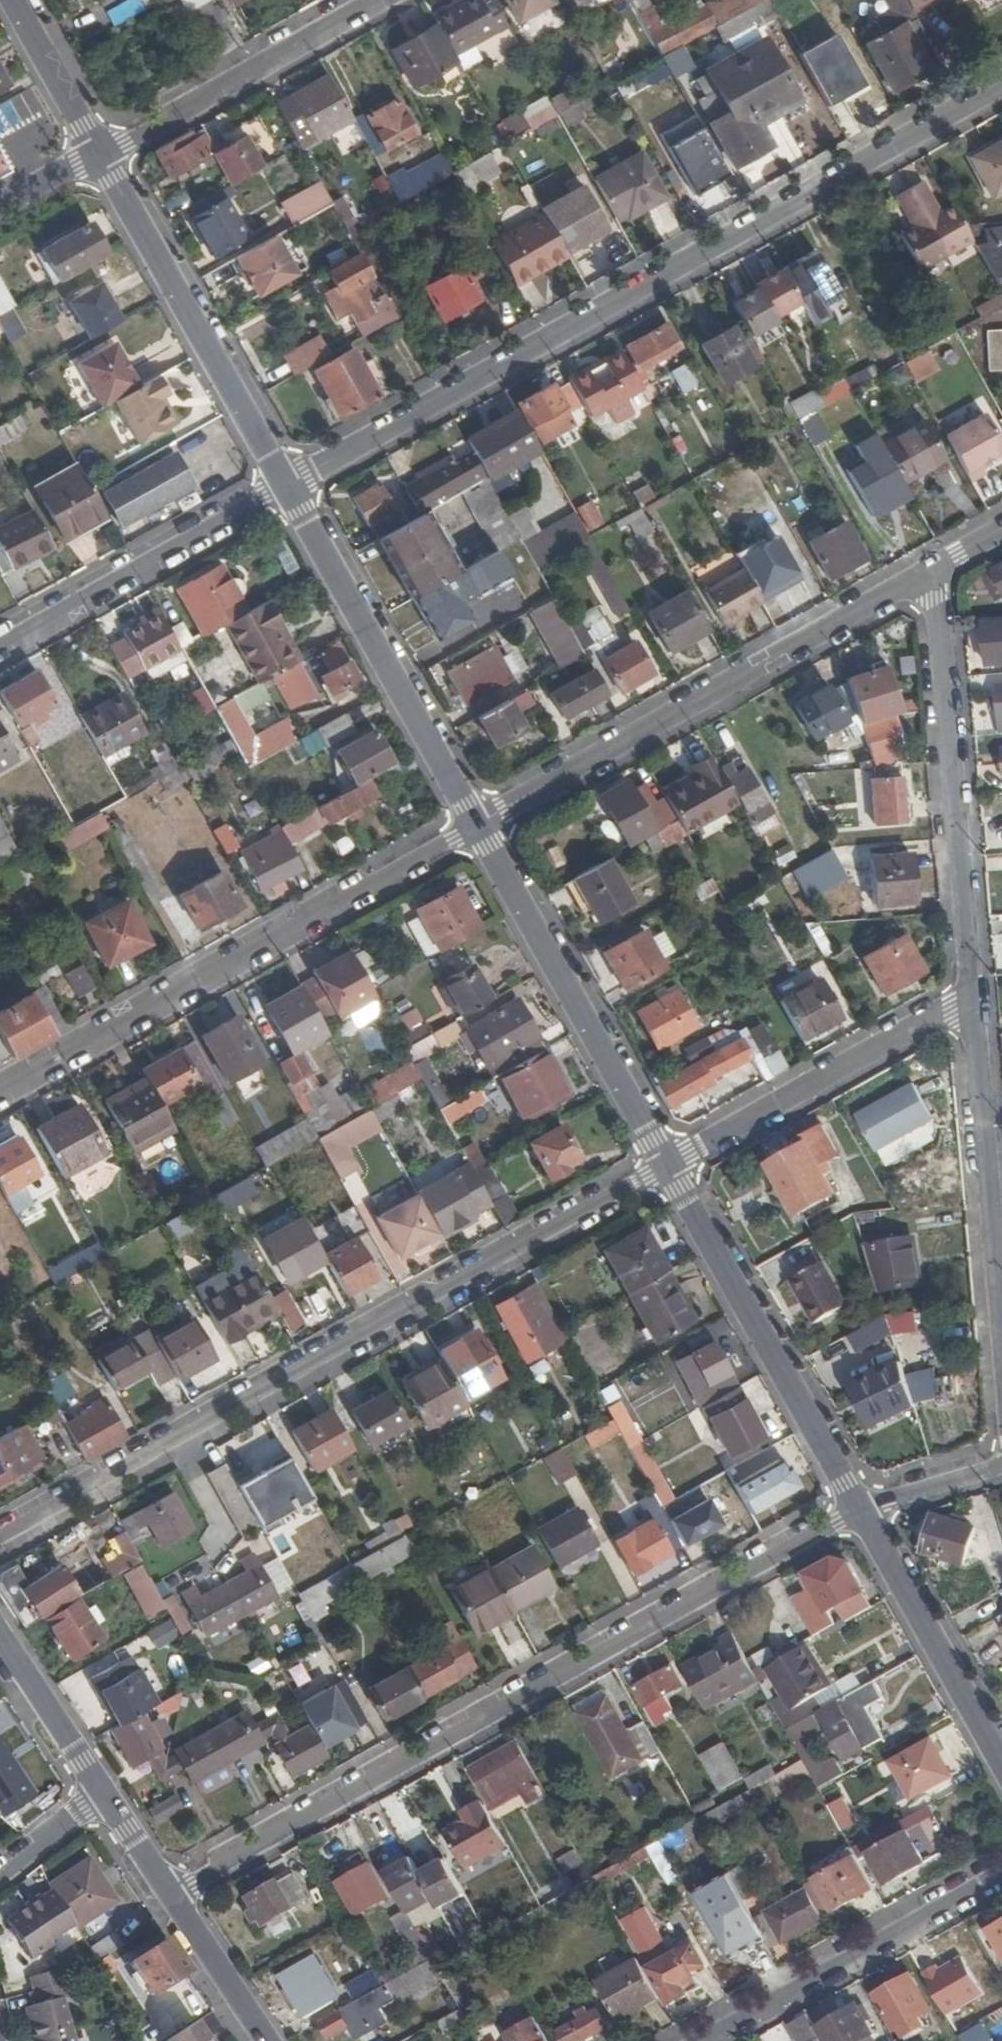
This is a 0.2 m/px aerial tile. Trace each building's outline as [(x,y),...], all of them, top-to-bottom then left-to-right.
[(470,39),(494,26),(502,21),(491,0),(453,0),(430,13),(450,50),(470,39)] [(546,0),(505,0),(517,20),(547,3),(546,0)] [(660,57),(712,27),(703,10),(698,1),(658,22),(645,0),(628,0),(660,57)] [(703,10),(712,27),(744,9),(739,0),(722,0),(703,10)] [(773,15),(764,0),(761,0),(744,9),(712,27),(722,44),(773,15)] [(744,9),(761,0),(739,0),(744,9)] [(867,46),(891,89),(926,68),(911,40),(918,36),(898,0),(885,0),(893,13),(879,21),(880,24),(865,33),(871,44),(867,46)] [(907,10),(924,0),(902,0),(907,10)] [(502,43),(494,26),(470,39),(477,50),(479,55),(502,43)] [(391,50),(411,86),(452,62),(432,27),(391,50)] [(470,39),(450,50),(457,61),(477,50),(470,39)] [(762,41),(730,60),(762,116),(793,98),(762,41)] [(693,71),(697,79),(724,63),(721,56),(693,71)] [(755,120),(762,116),(730,60),(724,63),(697,79),(694,80),(703,96),(696,100),(734,167),(770,147),(755,120)] [(660,87),(652,71),(629,84),(637,100),(660,87)] [(309,96),(331,83),(327,76),(305,88),(309,96)] [(305,88),(275,105),(299,146),(350,117),(331,83),(309,96),(305,88)] [(572,88),(548,102),(555,115),(572,106),(579,102),(572,88)] [(248,144),(261,167),(299,146),(275,105),(266,89),(243,102),(262,136),(248,144)] [(572,106),(575,112),(598,100),(594,93),(579,102),(572,106)] [(27,107),(21,94),(0,104),(0,134),(29,119),(23,109),(27,107)] [(413,135),(392,98),(364,114),(385,151),(413,135)] [(499,128),(507,142),(555,115),(548,102),(547,101),(499,128)] [(578,117),(575,112),(572,106),(555,115),(561,126),(578,117)] [(385,151),(364,114),(352,120),(373,158),(385,151)] [(193,136),(190,131),(153,152),(168,178),(189,166),(214,152),(203,131),(193,136)] [(969,157),(991,196),(1001,190),(1001,139),(969,157)] [(218,158),(214,152),(189,166),(192,172),(218,158)] [(500,172),(488,152),(451,174),(464,198),(480,190),(477,184),(500,172)] [(638,154),(591,180),(615,224),(663,198),(638,154)] [(401,169),(384,179),(398,203),(451,174),(440,155),(404,175),(401,169)] [(913,163),(897,172),(905,186),(921,177),(913,163)] [(280,205),(291,225),(319,210),(321,208),(330,203),(320,184),(280,205)] [(909,228),(897,236),(917,271),(942,257),(969,242),(960,225),(949,206),(937,213),(920,184),(905,193),(894,199),(909,228)] [(529,208),(536,204),(526,185),(518,189),(529,208)] [(581,186),(539,209),(541,212),(561,248),(581,237),(585,242),(605,230),(581,186)] [(218,192),(186,210),(191,219),(223,201),(218,192)] [(355,223),(341,197),(330,203),(343,225),(345,229),(355,223)] [(244,238),(223,201),(191,219),(212,256),(244,238)] [(541,212),(488,241),(509,278),(545,257),(548,262),(563,254),(561,248),(541,212)] [(37,251),(55,282),(106,253),(88,221),(37,251)] [(979,260),(987,275),(995,274),(996,280),(1000,279),(1001,286),(1001,229),(983,232),(988,259),(979,260)] [(273,235),(234,258),(256,296),(295,274),(273,235)] [(813,250),(781,269),(800,302),(813,323),(845,304),(813,250)] [(359,255),(328,273),(336,287),(331,291),(345,315),(350,313),(364,336),(395,319),(359,255)] [(511,283),(548,262),(545,257),(509,278),(511,283)] [(460,264),(422,288),(441,322),(478,301),(468,282),(481,276),(473,262),(462,268),(460,264)] [(757,289),(773,317),(800,302),(781,269),(755,283),(757,289)] [(491,305),(506,297),(493,273),(478,281),(491,305)] [(12,307),(0,285),(0,313),(12,307)] [(68,302),(86,332),(90,339),(120,321),(100,285),(68,302)] [(773,317),(757,289),(730,305),(748,337),(775,322),(773,317)] [(0,314),(0,336),(5,345),(21,336),(6,311),(0,314)] [(675,340),(666,322),(624,346),(634,364),(675,340)] [(752,366),(730,329),(701,346),(722,383),(752,366)] [(989,330),(990,367),(1001,367),(1001,329),(989,330)] [(295,376),(328,358),(317,339),(285,358),(295,376)] [(112,343),(75,364),(99,408),(111,401),(136,388),(112,343)] [(866,362),(868,365),(874,377),(900,362),(892,348),(866,362)] [(585,368),(566,379),(569,383),(581,404),(585,412),(601,403),(612,421),(630,411),(622,395),(639,385),(619,349),(601,359),(605,367),(589,375),(585,368)] [(351,350),(314,371),(339,417),(378,397),(371,383),(380,378),(371,360),(360,366),(351,350)] [(916,381),(938,370),(927,350),(905,362),(916,381)] [(605,367),(601,359),(585,368),(589,375),(605,367)] [(685,364),(673,370),(682,391),(694,386),(685,364)] [(868,365),(842,380),(849,391),(874,377),(868,365)] [(136,446),(170,427),(171,422),(165,410),(164,408),(158,407),(155,400),(166,394),(156,377),(136,388),(111,401),(136,446)] [(842,380),(817,394),(823,405),(840,396),(849,391),(842,380)] [(566,412),(581,404),(569,383),(554,391),(551,386),(519,402),(535,428),(547,421),(554,434),(572,424),(566,412)] [(814,389),(786,404),(796,421),(816,409),(823,405),(817,394),(814,389)] [(527,455),(537,450),(516,412),(506,418),(527,455)] [(942,436),(969,481),(982,473),(977,465),(1001,452),(980,415),(942,436)] [(16,416),(0,425),(0,444),(24,431),(16,416)] [(488,477),(527,455),(506,418),(467,439),(488,477)] [(554,434),(547,421),(535,428),(542,440),(554,434)] [(921,422),(880,446),(900,482),(942,459),(921,422)] [(138,470),(135,464),(97,486),(120,528),(194,487),(174,450),(138,470)] [(420,480),(404,489),(412,502),(419,515),(426,511),(459,493),(485,478),(471,454),(453,463),(449,458),(418,476),(420,480)] [(34,489),(59,535),(84,522),(82,518),(99,509),(88,491),(75,467),(34,489)] [(983,505),(999,498),(989,475),(973,482),(983,505)] [(459,493),(492,553),(507,545),(519,538),(506,516),(485,478),(459,493)] [(372,527),(378,538),(381,536),(419,515),(412,502),(395,512),(378,484),(352,499),(368,528),(372,527)] [(646,485),(630,493),(640,509),(655,501),(646,485)] [(602,522),(590,500),(575,508),(587,530),(602,522)] [(522,507),(506,516),(519,538),(522,545),(536,568),(543,564),(575,546),(587,539),(574,516),(539,535),(522,507)] [(62,541),(104,518),(99,509),(82,518),(84,522),(59,535),(62,541)] [(637,538),(652,530),(640,509),(625,518),(637,538)] [(0,527),(0,572),(50,545),(31,511),(0,527)] [(381,536),(414,596),(462,569),(441,532),(439,533),(426,511),(419,515),(381,536)] [(863,558),(843,522),(808,542),(828,578),(863,558)] [(374,541),(407,600),(414,596),(381,536),(378,538),(374,541)] [(524,575),(536,568),(522,545),(519,538),(507,545),(492,553),(471,565),(476,574),(466,580),(477,598),(475,599),(486,619),(525,598),(508,569),(514,565),(509,555),(512,554),(524,575)] [(615,617),(627,610),(587,539),(575,546),(615,617)] [(762,604),(764,608),(779,599),(775,593),(799,579),(778,542),(740,564),(742,567),(762,604)] [(557,589),(543,564),(536,568),(550,593),(557,589)] [(223,625),(247,612),(222,565),(178,590),(203,636),(223,625)] [(990,572),(1001,594),(1001,565),(990,572)] [(742,567),(702,590),(723,629),(746,616),(744,614),(762,604),(742,567)] [(524,575),(540,604),(552,597),(550,593),(536,568),(524,575)] [(1001,600),(1001,594),(990,572),(982,577),(996,603),(1001,600)] [(668,653),(708,630),(686,591),(646,614),(668,653)] [(560,666),(583,653),(569,628),(552,597),(540,604),(529,610),(560,666)] [(223,625),(255,685),(272,676),(297,662),(299,660),(267,601),(247,612),(223,625)] [(124,637),(141,668),(177,647),(168,631),(156,608),(142,615),(145,620),(136,624),(122,633),(124,637)] [(142,615),(134,620),(136,624),(145,620),(142,615)] [(581,621),(569,628),(583,653),(585,657),(593,670),(606,693),(608,697),(651,672),(634,642),(621,649),(602,617),(584,627),(581,621)] [(986,626),(989,665),(1001,664),(1001,624),(986,626)] [(180,625),(168,631),(177,647),(179,650),(190,643),(180,625)] [(126,676),(141,668),(124,637),(109,645),(126,676)] [(317,653),(327,671),(318,676),(328,694),(356,679),(336,643),(317,653)] [(512,679),(493,646),(446,672),(464,706),(512,679)] [(519,650),(505,655),(511,675),(526,670),(519,650)] [(872,659),(841,670),(874,767),(892,765),(887,751),(872,705),(887,700),(872,659)] [(314,693),(297,662),(272,676),(290,707),(314,693)] [(563,717),(606,693),(593,670),(550,693),(563,717)] [(0,692),(0,693),(17,723),(28,717),(30,720),(54,706),(35,671),(0,692)] [(825,685),(808,694),(811,700),(796,708),(812,737),(845,719),(825,685)] [(122,694),(80,717),(101,755),(142,731),(122,694)] [(793,702),(796,708),(811,700),(808,694),(793,702)] [(265,757),(233,698),(214,709),(230,739),(235,749),(246,768),(265,757)] [(999,700),(991,701),(991,710),(1000,710),(999,700)] [(523,729),(507,701),(477,717),(493,746),(523,729)] [(205,735),(213,749),(216,747),(230,739),(214,709),(203,715),(212,731),(205,735)] [(352,730),(343,714),(300,738),(310,755),(352,730)] [(17,761),(0,729),(0,770),(17,761)] [(390,761),(374,730),(335,752),(352,783),(390,761)] [(208,764),(235,749),(230,739),(216,747),(213,749),(178,768),(185,780),(188,786),(213,772),(208,764)] [(147,770),(154,782),(159,779),(178,768),(164,742),(149,751),(157,764),(147,770)] [(901,748),(887,751),(892,765),(901,765),(907,764),(901,748)] [(723,811),(736,803),(712,759),(693,770),(696,776),(663,794),(663,795),(677,819),(684,833),(723,811)] [(731,760),(721,766),(751,823),(778,808),(772,798),(765,802),(745,766),(737,770),(731,760)] [(904,806),(901,765),(892,765),(874,767),(870,767),(874,822),(910,819),(909,805),(904,806)] [(185,780),(178,768),(159,779),(166,791),(185,780)] [(804,774),(808,824),(846,821),(845,810),(855,809),(855,814),(856,827),(874,825),(869,769),(804,774)] [(374,795),(365,780),(317,808),(326,823),(374,795)] [(652,830),(653,832),(677,819),(663,795),(652,802),(644,787),(632,794),(624,781),(600,795),(627,843),(652,830)] [(163,898),(112,806),(99,813),(107,828),(151,905),(163,898)] [(288,843),(326,823),(317,808),(280,829),(288,843)] [(65,852),(107,828),(99,813),(72,828),(57,836),(65,852)] [(653,832),(661,845),(684,833),(677,819),(653,832)] [(0,821),(0,868),(20,857),(0,821)] [(223,824),(212,829),(225,852),(235,847),(223,824)] [(259,891),(302,868),(288,843),(280,829),(278,825),(271,829),(273,833),(238,852),(259,891)] [(661,845),(653,832),(642,838),(650,851),(661,845)] [(826,842),(774,870),(779,879),(831,850),(826,842)] [(551,870),(567,862),(558,843),(542,851),(551,870)] [(908,854),(871,858),(875,906),(912,903),(908,854)] [(827,856),(793,874),(803,892),(836,874),(827,856)] [(20,857),(0,868),(0,892),(1,894),(32,877),(20,857)] [(632,903),(607,857),(573,876),(589,906),(598,922),(632,903)] [(240,905),(221,870),(176,894),(195,928),(240,905)] [(581,911),(589,906),(573,876),(564,881),(581,911)] [(699,900),(716,889),(710,878),(692,888),(699,900)] [(428,933),(438,950),(480,928),(456,885),(414,908),(417,913),(406,918),(418,939),(428,933)] [(148,943),(127,901),(84,924),(106,965),(148,943)] [(832,950),(817,926),(806,927),(822,956),(832,950)] [(673,950),(662,932),(648,939),(643,930),(603,953),(623,988),(662,967),(658,960),(673,950)] [(922,971),(902,935),(862,957),(882,993),(922,971)] [(327,965),(313,972),(315,977),(334,1010),(336,1014),(373,994),(370,987),(350,952),(336,960),(341,968),(332,973),(327,965)] [(336,960),(327,965),(332,973),(341,968),(336,960)] [(442,981),(461,1015),(491,999),(471,965),(442,981)] [(65,976),(87,1014),(104,1005),(82,967),(65,976)] [(299,986),(318,1019),(334,1010),(315,977),(299,986)] [(820,981),(779,1003),(780,1004),(797,1035),(800,1040),(840,1017),(820,981)] [(0,1008),(0,1062),(63,1027),(40,986),(0,1008)] [(695,1026),(676,990),(636,1012),(656,1048),(695,1026)] [(464,1028),(491,1076),(493,1075),(539,1049),(534,1038),(537,1037),(515,998),(464,1028)] [(226,1080),(261,1060),(235,1016),(201,1035),(226,1080)] [(440,1048),(463,1037),(456,1022),(433,1033),(440,1048)] [(758,1022),(736,1034),(739,1038),(750,1057),(763,1081),(785,1069),(758,1022)] [(424,1024),(398,1038),(403,1047),(429,1032),(424,1024)] [(411,1062),(420,1057),(438,1047),(430,1032),(429,1032),(403,1047),(411,1062)] [(675,1104),(691,1095),(713,1083),(710,1079),(750,1057),(739,1038),(653,1085),(666,1109),(675,1104)] [(222,1092),(193,1040),(178,1048),(197,1083),(207,1100),(222,1092)] [(178,1048),(141,1070),(145,1077),(160,1104),(197,1083),(178,1048)] [(567,1094),(541,1048),(539,1049),(493,1075),(519,1121),(567,1094)] [(324,1099),(335,1093),(328,1082),(317,1087),(307,1072),(310,1071),(297,1051),(275,1064),(315,1136),(337,1124),(324,1099)] [(444,1101),(420,1057),(411,1062),(420,1078),(436,1106),(444,1101)] [(374,1107),(419,1079),(408,1061),(363,1090),(374,1107)] [(104,1100),(128,1142),(151,1129),(156,1137),(173,1127),(160,1104),(145,1077),(104,1100)] [(353,1082),(335,1093),(324,1099),(337,1124),(346,1119),(367,1107),(353,1082)] [(484,1100),(475,1085),(444,1101),(436,1106),(444,1122),(484,1100)] [(931,1119),(912,1086),(856,1117),(875,1151),(931,1119)] [(221,1127),(236,1118),(222,1092),(207,1100),(221,1127)] [(77,1106),(36,1128),(62,1176),(103,1153),(77,1106)] [(354,1135),(346,1119),(337,1124),(315,1136),(321,1146),(324,1152),(354,1135)] [(559,1125),(527,1143),(548,1180),(566,1170),(563,1163),(577,1155),(559,1125)] [(820,1125),(795,1140),(800,1148),(769,1165),(796,1214),(833,1193),(823,1176),(831,1171),(825,1161),(818,1165),(813,1157),(832,1146),(820,1125)] [(137,1157),(178,1135),(173,1127),(156,1137),(151,1129),(128,1142),(137,1157)] [(275,1171),(321,1146),(315,1136),(272,1160),(270,1161),(275,1171)] [(0,1148),(0,1186),(3,1192),(14,1211),(29,1203),(18,1183),(37,1173),(17,1139),(0,1148)] [(262,1142),(252,1147),(263,1165),(270,1161),(272,1160),(262,1142)] [(501,1188),(484,1158),(469,1166),(486,1197),(501,1188)] [(415,1192),(439,1234),(474,1214),(491,1205),(486,1197),(469,1166),(466,1161),(414,1190),(415,1192)] [(268,1168),(251,1178),(257,1187),(273,1178),(268,1168)] [(251,1178),(249,1173),(211,1194),(219,1208),(257,1187),(251,1178)] [(518,1218),(501,1188),(486,1197),(491,1205),(503,1227),(518,1218)] [(439,1234),(415,1192),(376,1215),(399,1259),(439,1235),(439,1234)] [(873,1220),(870,1210),(854,1212),(857,1222),(873,1220)] [(474,1214),(439,1234),(439,1235),(441,1237),(476,1217),(474,1214)] [(295,1281),(330,1268),(322,1254),(311,1235),(302,1238),(296,1223),(276,1230),(282,1246),(295,1281)] [(604,1251),(628,1293),(666,1272),(643,1229),(604,1251)] [(355,1236),(322,1254),(330,1268),(344,1292),(377,1274),(355,1236)] [(909,1238),(864,1245),(878,1291),(917,1284),(909,1238)] [(821,1263),(791,1278),(815,1321),(845,1306),(821,1263)] [(269,1300),(253,1269),(201,1301),(225,1343),(242,1333),(239,1327),(274,1308),(269,1300)] [(674,1286),(666,1272),(628,1293),(627,1294),(653,1341),(689,1321),(671,1289),(674,1286)] [(808,1325),(815,1321),(791,1278),(784,1282),(808,1325)] [(565,1341),(534,1284),(493,1307),(525,1363),(565,1341)] [(283,1292),(269,1300),(274,1308),(277,1314),(288,1334),(302,1325),(283,1292)] [(274,1308),(239,1327),(242,1333),(277,1314),(274,1308)] [(855,1350),(891,1331),(885,1314),(847,1334),(855,1350)] [(193,1322),(156,1343),(174,1374),(176,1378),(213,1357),(193,1322)] [(155,1384),(174,1374),(156,1343),(149,1330),(97,1358),(113,1386),(146,1368),(155,1384)] [(473,1330),(435,1351),(441,1362),(461,1398),(499,1377),(473,1330)] [(933,1333),(938,1397),(953,1395),(947,1332),(933,1333)] [(6,1342),(14,1357),(24,1352),(15,1336),(6,1342)] [(695,1388),(705,1405),(707,1403),(735,1388),(737,1387),(730,1374),(728,1374),(711,1345),(674,1365),(689,1391),(695,1388)] [(425,1425),(464,1403),(461,1398),(441,1362),(403,1384),(425,1425)] [(877,1423),(914,1405),(902,1366),(859,1386),(877,1423)] [(62,1371),(41,1383),(54,1406),(84,1460),(125,1437),(104,1398),(92,1405),(95,1410),(75,1421),(67,1407),(79,1401),(62,1371)] [(761,1434),(735,1388),(707,1403),(730,1444),(740,1439),(743,1444),(761,1434)] [(369,1445),(407,1424),(388,1390),(351,1411),(369,1445)] [(615,1400),(604,1406),(611,1419),(617,1430),(627,1448),(638,1442),(615,1400)] [(312,1470),(351,1447),(329,1409),(290,1431),(312,1470)] [(588,1446),(617,1430),(611,1419),(582,1435),(588,1446)] [(39,1458),(20,1425),(0,1436),(0,1479),(39,1458)] [(673,1500),(640,1441),(638,1442),(627,1448),(660,1507),(671,1501),(673,1500)] [(555,1485),(572,1474),(558,1448),(540,1458),(555,1485)] [(289,1457),(235,1484),(257,1523),(261,1527),(313,1497),(289,1457)] [(39,1458),(0,1479),(0,1486),(42,1464),(39,1458)] [(257,1523),(235,1484),(223,1463),(205,1473),(240,1532),(257,1523)] [(712,1503),(705,1507),(716,1525),(746,1508),(742,1500),(760,1489),(751,1476),(735,1486),(728,1475),(704,1488),(712,1503)] [(171,1491),(129,1514),(136,1527),(147,1522),(160,1545),(191,1528),(171,1491)] [(693,1539),(671,1501),(660,1507),(663,1513),(682,1546),(693,1539)] [(575,1506),(535,1529),(557,1566),(596,1544),(575,1506)] [(629,1575),(682,1546),(663,1513),(610,1541),(629,1575)] [(129,1514),(117,1521),(123,1531),(124,1533),(136,1527),(129,1514)] [(953,1522),(932,1516),(922,1551),(964,1564),(975,1529),(968,1526),(969,1520),(955,1516),(953,1522)] [(384,1532),(343,1555),(348,1565),(401,1536),(391,1519),(381,1524),(384,1532)] [(108,1540),(116,1553),(125,1569),(139,1561),(124,1533),(123,1531),(108,1540)] [(356,1579),(409,1550),(401,1536),(348,1565),(354,1576),(356,1579)] [(22,1626),(104,1580),(95,1564),(84,1544),(58,1559),(63,1567),(28,1587),(14,1562),(0,1569),(0,1591),(22,1626)] [(529,1544),(487,1567),(488,1568),(509,1606),(535,1592),(539,1597),(553,1588),(529,1544)] [(341,1552),(289,1581),(296,1594),(348,1565),(343,1555),(341,1552)] [(95,1564),(104,1580),(125,1569),(116,1553),(95,1564)] [(244,1573),(223,1584),(240,1616),(275,1597),(253,1556),(239,1564),(244,1573)] [(800,1611),(814,1637),(843,1620),(844,1623),(872,1607),(847,1562),(833,1561),(801,1579),(808,1590),(793,1598),(800,1611)] [(147,1613),(164,1604),(152,1583),(142,1565),(125,1574),(147,1613)] [(344,1582),(354,1576),(348,1565),(296,1594),(309,1617),(322,1609),(318,1601),(345,1586),(344,1582)] [(474,1634),(512,1612),(509,1606),(488,1568),(455,1587),(449,1590),(474,1634)] [(204,1635),(240,1616),(223,1584),(200,1597),(195,1588),(183,1595),(204,1635)] [(75,1601),(45,1621),(71,1659),(101,1637),(75,1601)] [(814,1637),(800,1611),(782,1620),(797,1646),(814,1637)] [(147,1633),(158,1650),(180,1636),(169,1619),(147,1633)] [(422,1697),(475,1668),(449,1621),(435,1630),(443,1645),(405,1666),(422,1697)] [(705,1709),(758,1679),(753,1670),(747,1659),(733,1634),(721,1640),(724,1646),(683,1669),(705,1709)] [(766,1648),(747,1659),(753,1670),(773,1660),(766,1648)] [(798,1667),(808,1661),(802,1650),(791,1656),(798,1667)] [(314,1657),(322,1679),(334,1675),(325,1653),(314,1657)] [(178,1654),(166,1661),(177,1679),(189,1672),(178,1654)] [(263,1654),(246,1664),(254,1677),(271,1667),(263,1654)] [(825,1690),(808,1661),(798,1667),(791,1656),(769,1667),(785,1695),(772,1703),(787,1729),(820,1711),(822,1710),(814,1697),(825,1690)] [(115,1679),(133,1668),(127,1658),(109,1668),(115,1679)] [(379,1720),(422,1697),(405,1666),(365,1688),(373,1702),(370,1703),(379,1720)] [(110,1712),(117,1725),(130,1718),(140,1712),(152,1706),(154,1704),(133,1668),(115,1679),(109,1668),(87,1680),(105,1714),(110,1712)] [(635,1689),(653,1721),(664,1715),(673,1710),(667,1698),(684,1688),(673,1668),(635,1689)] [(821,1713),(820,1711),(787,1729),(804,1761),(812,1774),(820,1789),(842,1776),(831,1759),(820,1766),(805,1739),(828,1726),(846,1759),(881,1739),(865,1709),(882,1700),(873,1685),(821,1713)] [(157,1716),(174,1708),(178,1691),(154,1704),(152,1706),(157,1716)] [(578,1715),(607,1699),(602,1691),(574,1707),(578,1715)] [(607,1699),(578,1715),(614,1777),(660,1751),(645,1724),(633,1730),(639,1742),(633,1746),(626,1734),(607,1699)] [(343,1705),(308,1724),(324,1755),(361,1735),(359,1733),(371,1727),(364,1714),(352,1721),(343,1705)] [(242,1710),(209,1729),(225,1760),(260,1741),(258,1738),(268,1732),(269,1734),(274,1713),(267,1717),(251,1725),(242,1710)] [(145,1755),(158,1777),(162,1757),(157,1748),(161,1746),(140,1712),(130,1718),(117,1725),(110,1729),(130,1763),(145,1755)] [(288,1775),(324,1755),(308,1724),(287,1735),(274,1713),(269,1734),(274,1743),(271,1745),(288,1775)] [(668,1722),(664,1715),(653,1721),(657,1728),(668,1722)] [(189,1779),(225,1760),(209,1729),(171,1749),(173,1751),(162,1757),(158,1777),(180,1764),(189,1779)] [(639,1742),(633,1730),(626,1734),(633,1746),(639,1742)] [(893,1763),(912,1800),(954,1777),(934,1741),(893,1763)] [(721,1790),(744,1777),(724,1743),(701,1756),(721,1790)] [(540,1796),(547,1792),(523,1748),(484,1770),(482,1765),(470,1771),(491,1808),(533,1785),(540,1796)] [(4,1750),(0,1753),(0,1758),(25,1795),(31,1791),(4,1750)] [(25,1795),(0,1758),(0,1813),(25,1795)] [(783,1790),(812,1774),(804,1761),(771,1779),(773,1782),(778,1780),(783,1790)] [(707,1834),(759,1805),(758,1803),(751,1790),(699,1819),(707,1834)] [(174,1792),(169,1795),(145,1808),(153,1822),(182,1806),(174,1792)] [(841,1803),(831,1808),(843,1830),(853,1824),(841,1803)] [(464,1868),(506,1844),(484,1804),(461,1816),(465,1822),(443,1835),(464,1868)] [(853,1848),(860,1860),(870,1854),(907,1833),(901,1820),(852,1847),(853,1848)] [(697,1838),(690,1824),(678,1831),(686,1845),(697,1838)] [(907,1833),(870,1854),(887,1884),(923,1864),(907,1833)] [(600,1886),(652,1857),(647,1848),(595,1877),(600,1886)] [(823,1918),(876,1889),(860,1860),(853,1848),(840,1855),(846,1864),(805,1887),(808,1892),(823,1918)] [(574,1850),(557,1859),(565,1873),(582,1864),(574,1850)] [(409,1915),(435,1900),(421,1876),(407,1851),(384,1864),(390,1876),(388,1878),(407,1911),(409,1915)] [(339,1882),(368,1867),(361,1855),(332,1870),(339,1882)] [(88,1860),(46,1886),(50,1892),(72,1927),(114,1901),(88,1860)] [(440,1909),(466,1895),(447,1861),(421,1876),(435,1900),(440,1909)] [(368,1867),(339,1882),(357,1916),(386,1899),(368,1867)] [(738,1867),(729,1873),(731,1876),(745,1901),(754,1896),(738,1867)] [(250,1899),(265,1926),(293,1911),(292,1908),(307,1900),(293,1875),(250,1899)] [(720,1944),(757,1924),(756,1921),(745,1901),(731,1876),(694,1896),(720,1944)] [(552,1915),(600,1887),(600,1886),(595,1877),(546,1904),(552,1915)] [(72,1927),(50,1892),(3,1922),(29,1962),(50,1949),(47,1944),(72,1928),(72,1927)] [(767,1915),(782,1944),(824,1920),(823,1918),(808,1892),(767,1915)] [(425,1921),(441,1912),(440,1909),(435,1900),(409,1915),(433,1956),(441,1950),(425,1921)] [(457,1937),(479,1929),(469,1903),(448,1911),(457,1937)] [(416,1958),(421,1967),(434,1959),(433,1956),(409,1915),(407,1911),(394,1918),(416,1958)] [(782,1944),(767,1915),(756,1921),(757,1924),(772,1949),(782,1944)] [(987,1933),(1001,1960),(1001,1922),(991,1928),(993,1931),(987,1933)] [(113,1932),(86,1950),(95,1964),(122,1947),(113,1932)] [(156,2010),(192,1985),(162,1940),(125,1965),(156,2010)] [(695,1945),(654,1968),(673,2003),(703,1985),(697,1973),(708,1967),(695,1945)] [(421,1967),(416,1958),(380,1977),(385,1986),(388,1985),(421,1967)] [(400,2006),(446,1981),(438,1965),(434,1959),(421,1967),(388,1985),(396,1999),(400,2006)] [(620,2021),(663,1998),(641,1959),(599,1982),(620,2021)] [(300,2005),(307,2017),(338,1999),(314,1960),(284,1978),(291,1989),(286,1992),(295,2008),(300,2005)] [(352,1984),(360,2000),(385,1986),(380,1977),(376,1970),(352,1984)] [(26,1993),(55,1986),(52,1973),(23,1980),(26,1993)] [(910,1974),(874,1994),(895,2031),(931,2012),(910,1974)] [(951,1984),(934,1993),(957,2035),(974,2026),(951,1984)] [(388,1985),(385,1986),(360,2000),(332,2015),(334,2019),(315,2029),(322,2040),(325,2040),(340,2032),(345,2040),(346,2040),(379,2024),(372,2012),(396,1999),(388,1985)] [(62,1997),(59,1998),(55,1986),(26,1993),(30,2006),(26,2007),(36,2040),(72,2031),(62,1997)] [(815,2029),(822,2040),(863,2040),(872,2036),(874,2035),(858,2005),(815,2029)] [(448,2038),(471,2025),(461,2008),(438,2021),(448,2038)] [(610,2028),(599,2009),(559,2031),(565,2040),(587,2040),(610,2028)] [(815,2029),(809,2018),(789,2029),(796,2040),(822,2040),(815,2029)] [(166,2040),(204,2040),(205,2040),(194,2023),(166,2040)] [(72,2031),(36,2040),(75,2040),(72,2031)]
